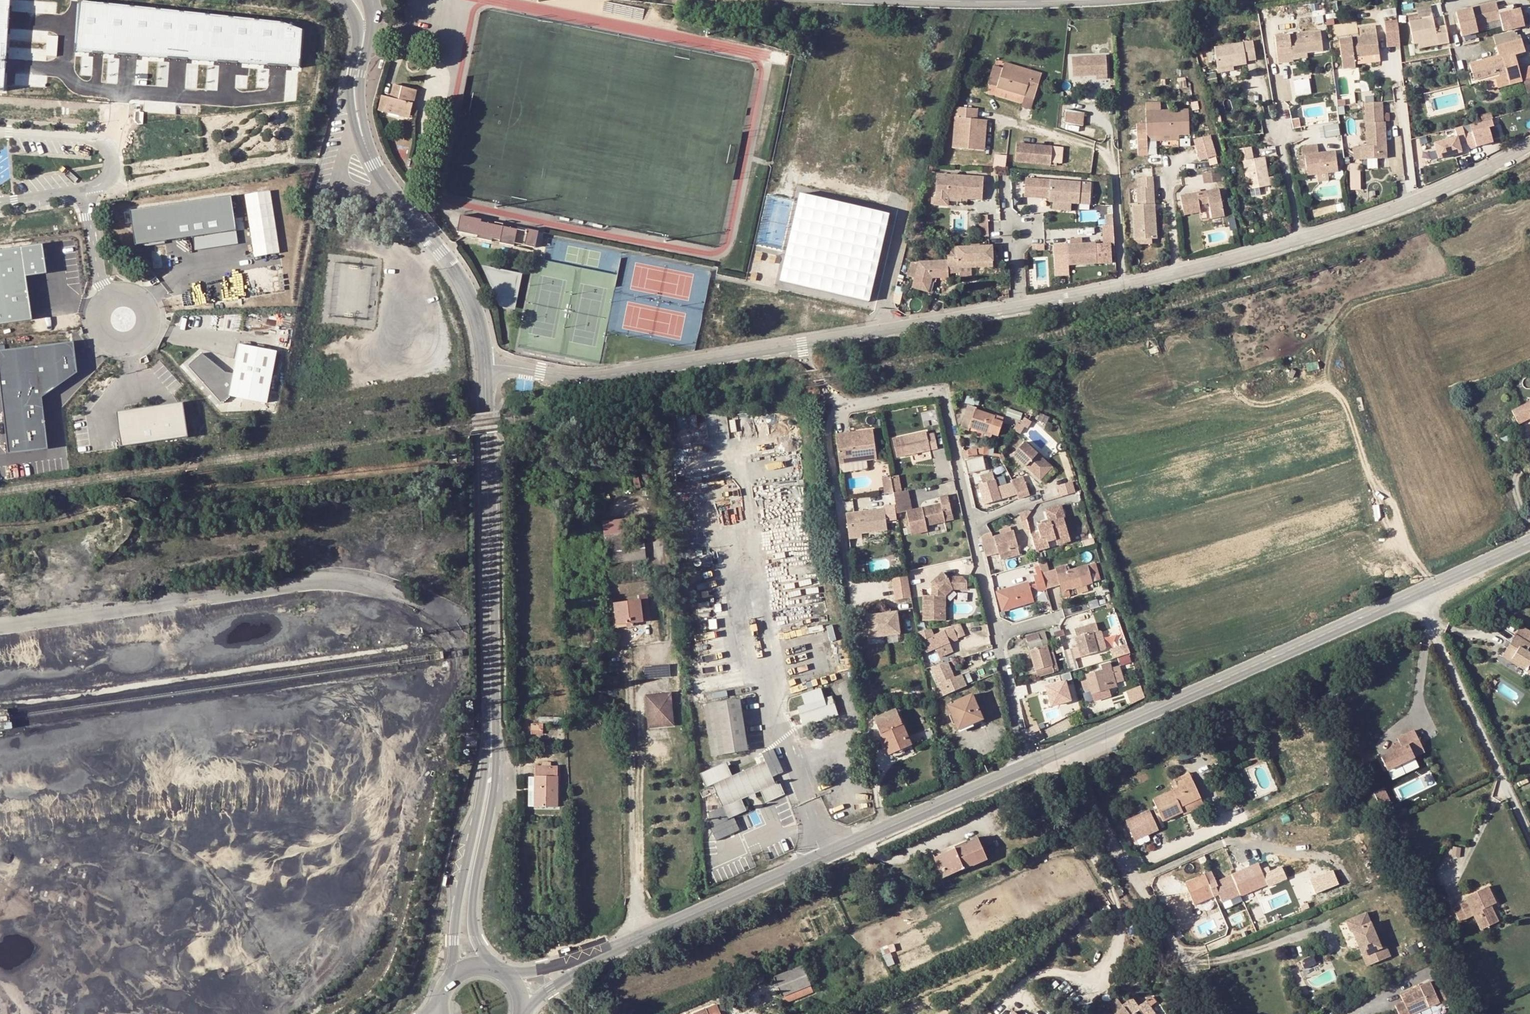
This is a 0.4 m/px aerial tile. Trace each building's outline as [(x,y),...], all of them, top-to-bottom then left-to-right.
[(5,90),(5,86),(7,60),(8,47),(9,29),(10,11),(10,0),(0,0),(0,90),(5,90)] [(283,22),(82,2),(76,53),(90,54),(103,55),(120,56),(129,56),(138,57),(142,57),(168,58),(189,59),(192,59),(216,61),(220,61),(242,62),(264,63),(270,63),(287,64),(298,65),(303,30),(283,22)] [(1479,32),(1477,24),(1501,18),(1502,26),(1504,31),(1525,26),(1521,10),(1500,15),(1497,2),(1457,11),(1462,35),(1479,32)] [(1416,10),(1419,20),(1431,17),(1428,6),(1416,10)] [(1422,41),(1436,38),(1437,43),(1448,40),(1444,24),(1434,27),(1431,17),(1419,20),(1407,23),(1413,44),(1422,41)] [(1502,26),(1501,18),(1477,24),(1479,32),(1502,26)] [(1382,22),(1385,44),(1398,42),(1395,20),(1382,22)] [(1356,62),(1354,55),(1381,50),(1377,24),(1361,26),(1362,34),(1339,38),(1343,65),(1356,63),(1356,62)] [(1320,30),(1274,37),(1278,62),(1293,60),(1292,54),(1306,52),(1323,50),(1320,30)] [(1495,36),(1497,46),(1517,40),(1514,31),(1495,36)] [(1422,41),(1423,47),(1437,43),(1436,38),(1422,41)] [(1485,81),(1507,75),(1510,84),(1522,81),(1515,56),(1527,53),(1523,39),(1517,40),(1497,46),(1500,56),(1470,64),(1475,83),(1485,81)] [(1218,68),(1231,66),(1245,63),(1244,60),(1254,58),(1251,40),(1214,46),(1218,68)] [(1306,52),(1292,54),(1293,60),(1307,58),(1306,52)] [(1072,76),(1096,74),(1107,73),(1105,54),(1070,57),(1072,76)] [(1030,74),(1031,69),(1003,63),(1002,68),(1030,74)] [(989,84),(998,86),(1002,70),(993,68),(989,84)] [(1002,70),(998,86),(997,88),(1025,95),(1035,97),(1041,71),(1031,69),(1030,74),(1002,68),(1002,70)] [(1485,81),(1488,91),(1510,84),(1507,75),(1485,81)] [(1310,77),(1295,80),(1298,95),(1312,92),(1310,77)] [(418,90),(394,84),(390,97),(382,95),(378,109),(410,118),(418,90)] [(1023,103),(1033,105),(1035,97),(1025,95),(1023,103)] [(1083,105),(1065,102),(1063,115),(1081,119),(1083,105)] [(1367,158),(1385,156),(1382,121),(1379,122),(1377,102),(1362,102),(1364,122),(1366,146),(1367,158)] [(977,118),(978,108),(956,106),(953,147),(975,149),(977,118)] [(1148,135),(1179,134),(1189,133),(1188,109),(1161,110),(1147,111),(1147,123),(1137,124),(1138,155),(1149,155),(1148,140),(1148,135)] [(985,149),(987,119),(977,118),(975,149),(985,149)] [(1325,124),(1326,135),(1341,134),(1340,123),(1325,124)] [(1499,124),(1490,127),(1494,139),(1503,137),(1499,124)] [(1199,158),(1217,156),(1214,135),(1196,138),(1199,158)] [(1054,151),(1037,150),(1038,142),(1015,140),(1013,159),(1053,163),(1054,161),(1064,162),(1066,145),(1055,144),(1054,151)] [(1054,151),(1055,144),(1038,142),(1037,150),(1054,151)] [(1305,155),(1307,168),(1308,176),(1339,171),(1336,150),(1319,153),(1317,144),(1301,147),(1302,155),(1305,155)] [(1367,158),(1366,146),(1353,147),(1354,159),(1367,158)] [(1236,149),(1238,161),(1243,160),(1248,189),(1269,186),(1268,177),(1265,157),(1253,158),(1251,147),(1236,149)] [(1430,152),(1433,161),(1439,159),(1437,150),(1430,152)] [(998,167),(1005,168),(1006,155),(997,155),(992,167),(998,167)] [(1307,168),(1305,155),(1302,155),(1298,156),(1300,169),(1307,168)] [(1352,169),(1351,186),(1363,186),(1363,169),(1352,169)] [(1219,180),(1217,170),(1203,173),(1204,182),(1219,180)] [(1141,197),(1146,197),(1158,196),(1157,172),(1144,172),(1145,183),(1141,183),(1141,197)] [(984,177),(937,173),(934,203),(947,204),(948,198),(948,194),(961,195),(961,196),(982,198),(984,177)] [(1091,198),(1093,176),(1085,181),(1082,203),(1091,198)] [(1082,203),(1085,181),(1029,177),(1028,193),(1053,195),(1052,200),(1056,201),(1075,202),(1082,203)] [(1179,195),(1183,214),(1200,211),(1198,203),(1208,202),(1211,217),(1224,215),(1219,188),(1206,190),(1206,193),(1197,195),(1196,192),(1179,195)] [(892,214),(800,193),(780,281),(872,302),(892,214)] [(232,194),(130,209),(135,244),(166,239),(193,235),(237,229),(232,194)] [(1138,235),(1154,234),(1160,233),(1158,199),(1146,199),(1136,199),(1138,235)] [(1074,210),(1075,202),(1056,201),(1055,208),(1074,210)] [(478,234),(478,236),(492,239),(492,237),(500,238),(500,241),(514,244),(514,241),(536,246),(539,229),(518,225),(517,227),(504,225),(505,222),(496,220),(496,223),(482,220),(483,217),(461,213),(458,229),(478,234)] [(981,214),(983,236),(990,236),(989,213),(981,214)] [(1103,227),(1104,245),(1112,244),(1116,244),(1114,216),(1107,216),(1107,227),(1103,227)] [(237,229),(193,235),(195,249),(239,243),(237,229)] [(1067,244),(1068,265),(1097,264),(1113,263),(1112,244),(1104,245),(1096,245),(1096,243),(1079,243),(1069,244),(1067,244)] [(0,250),(0,324),(31,320),(25,276),(46,273),(43,256),(41,244),(0,250)] [(934,271),(949,270),(950,273),(960,272),(960,268),(972,267),(993,266),(992,245),(955,248),(956,256),(949,257),(949,260),(920,261),(916,278),(913,286),(929,291),(933,276),(934,271)] [(916,278),(920,261),(912,262),(908,276),(916,278)] [(524,273),(485,265),(502,306),(516,308),(524,273)] [(972,267),(960,268),(960,272),(961,277),(973,276),(972,267)] [(243,271),(181,280),(182,293),(184,306),(246,297),(243,271)] [(0,354),(0,387),(8,456),(47,449),(41,398),(77,376),(73,345),(0,354)] [(203,353),(189,365),(222,403),(231,396),(267,403),(277,354),(240,347),(238,359),(234,376),(225,375),(203,353)] [(1527,393),(1506,404),(1516,418),(1525,413),(1527,409),(1529,410),(1529,394),(1527,393)] [(184,402),(125,411),(129,446),(188,437),(184,402)] [(968,402),(960,423),(967,426),(969,422),(994,431),(997,422),(991,420),(994,414),(975,407),(976,406),(973,405),(968,402)] [(129,446),(125,411),(117,412),(121,447),(129,446)] [(1496,432),(1501,444),(1512,440),(1507,428),(1496,432)] [(878,429),(840,434),(844,463),(881,459),(878,429)] [(926,432),(897,438),(901,455),(934,448),(932,435),(927,436),(926,432)] [(1013,451),(1031,468),(1042,457),(1023,439),(1013,451)] [(963,455),(966,467),(979,463),(977,453),(973,453),(963,455)] [(1031,468),(1038,475),(1049,464),(1042,457),(1031,468)] [(982,500),(1009,493),(1007,482),(996,485),(991,468),(980,470),(982,479),(977,480),(982,500)] [(1025,481),(1023,474),(1012,477),(1014,483),(1025,481)] [(898,493),(906,492),(904,479),(896,480),(898,491),(898,493)] [(1062,495),(1077,491),(1074,480),(1059,484),(1062,495)] [(1017,496),(1028,493),(1025,481),(1014,483),(1017,496)] [(916,511),(912,491),(906,492),(898,493),(902,513),(910,512),(914,536),(930,532),(929,527),(946,524),(945,519),(953,517),(949,499),(941,501),(942,506),(916,511)] [(1053,535),(1067,531),(1060,500),(1044,504),(1047,515),(1048,517),(1041,519),(1036,521),(1037,527),(1029,529),(1033,546),(1047,542),(1046,537),(1053,535)] [(866,532),(892,528),(888,507),(850,513),(854,537),(867,535),(866,532)] [(1020,518),(1023,528),(1028,526),(1027,522),(1024,509),(1016,510),(1019,518),(1020,518)] [(1024,509),(1027,522),(1032,520),(1029,510),(1024,509)] [(829,512),(820,512),(821,520),(830,519),(829,512)] [(629,517),(604,519),(606,541),(616,540),(616,545),(631,543),(629,517)] [(1005,546),(1015,543),(1011,530),(1008,530),(1007,526),(1002,528),(1004,532),(991,536),(990,532),(982,534),(982,535),(979,536),(984,552),(997,548),(1005,546)] [(1053,535),(1055,540),(1068,537),(1067,531),(1053,535)] [(1007,554),(1017,551),(1015,543),(1005,546),(997,548),(1000,557),(1007,554)] [(1091,578),(1099,576),(1094,558),(1086,560),(1076,562),(1077,566),(1066,569),(1064,561),(1054,563),(1062,593),(1068,591),(1067,585),(1091,578)] [(1041,564),(1040,561),(1038,562),(1044,586),(1053,584),(1049,567),(1046,567),(1044,563),(1041,564)] [(1044,586),(1038,562),(1034,563),(1035,566),(1033,567),(1037,588),(1044,586)] [(1010,582),(1009,571),(993,574),(995,585),(1010,582)] [(899,600),(914,597),(911,573),(895,575),(899,600)] [(927,622),(944,622),(944,613),(949,613),(949,597),(956,590),(971,590),(971,583),(967,579),(951,578),(946,573),(938,582),(942,586),(936,592),(936,597),(927,597),(927,622)] [(1037,594),(1035,588),(1028,589),(1026,581),(997,589),(1001,604),(1037,594)] [(658,613),(656,582),(651,583),(651,590),(628,592),(628,591),(624,591),(624,601),(619,601),(620,615),(658,613)] [(873,638),(903,634),(900,612),(894,613),(886,614),(884,614),(875,615),(870,616),(873,638)] [(1077,621),(1076,619),(1072,620),(1075,633),(1074,633),(1079,652),(1096,647),(1089,620),(1080,622),(1080,620),(1077,621)] [(1042,631),(1026,635),(1034,670),(1056,665),(1052,649),(1046,650),(1042,631)] [(947,632),(925,642),(925,644),(930,654),(953,644),(951,639),(947,632)] [(1517,659),(1529,669),(1528,672),(1529,673),(1529,638),(1525,634),(1507,655),(1515,661),(1517,659)] [(1099,661),(1100,665),(1083,671),(1085,675),(1080,676),(1082,685),(1088,684),(1090,690),(1107,685),(1107,684),(1115,681),(1115,680),(1121,677),(1119,667),(1112,669),(1109,658),(1099,661)] [(963,672),(958,674),(950,659),(931,668),(944,696),(969,684),(963,672)] [(645,664),(646,677),(671,675),(670,663),(645,664)] [(1066,694),(1063,683),(1056,684),(1052,670),(1036,674),(1044,703),(1061,698),(1060,695),(1066,694)] [(872,685),(866,687),(871,699),(876,697),(872,685)] [(1110,693),(1107,685),(1090,690),(1093,699),(1110,693)] [(1131,702),(1146,698),(1142,685),(1128,689),(1131,702)] [(950,698),(958,719),(972,713),(974,717),(984,713),(974,689),(950,698)] [(674,720),(671,691),(644,694),(647,723),(674,720)] [(833,691),(801,701),(807,719),(838,709),(833,691)] [(713,750),(750,744),(741,693),(705,699),(713,750)] [(911,739),(898,709),(876,718),(889,748),(903,742),(911,739)] [(960,723),(974,717),(972,713),(958,719),(960,723)] [(543,733),(544,723),(533,722),(532,733),(543,733)] [(1397,735),(1399,740),(1401,744),(1393,747),(1380,752),(1386,766),(1414,754),(1408,741),(1418,736),(1414,727),(1397,735)] [(1424,749),(1418,736),(1408,741),(1414,754),(1424,749)] [(904,745),(903,742),(889,748),(890,751),(904,745)] [(1168,760),(1174,758),(1168,745),(1162,747),(1168,760)] [(1163,763),(1168,760),(1162,747),(1157,750),(1163,763)] [(701,774),(707,787),(713,784),(727,818),(745,810),(740,799),(760,791),(766,803),(784,795),(779,784),(776,785),(773,778),(785,773),(774,748),(762,754),(765,762),(732,776),(727,763),(701,774)] [(534,818),(556,817),(556,779),(551,779),(551,775),(541,775),(541,778),(534,778),(535,804),(534,818)] [(1148,830),(1145,824),(1166,815),(1163,809),(1184,800),(1172,776),(1156,783),(1160,791),(1135,802),(1139,812),(1118,822),(1126,840),(1148,830)] [(1168,817),(1188,808),(1186,805),(1184,800),(1163,809),(1166,815),(1168,817)] [(984,853),(975,833),(932,853),(936,861),(932,863),(937,874),(984,853)] [(1259,863),(1232,875),(1241,896),(1252,891),(1268,884),(1259,863)] [(1224,903),(1241,896),(1232,875),(1218,881),(1212,869),(1204,872),(1205,875),(1186,882),(1196,905),(1220,894),(1224,903)] [(1311,878),(1315,889),(1338,881),(1335,870),(1311,878)] [(1475,925),(1493,917),(1486,904),(1492,901),(1483,882),(1461,893),(1463,897),(1469,912),(1475,925)] [(1252,891),(1241,896),(1243,901),(1255,896),(1252,891)] [(1462,915),(1469,912),(1463,897),(1456,900),(1462,915)] [(1390,950),(1387,942),(1382,944),(1366,908),(1346,917),(1351,928),(1354,927),(1365,951),(1366,950),(1370,949),(1374,957),(1390,950)] [(831,934),(831,924),(814,925),(815,934),(831,934)] [(1304,960),(1317,955),(1313,947),(1300,952),(1304,960)] [(783,990),(810,978),(802,960),(775,972),(783,990)] [(1404,1012),(1441,995),(1442,998),(1449,995),(1444,983),(1437,986),(1432,974),(1401,988),(1405,995),(1398,998),(1402,1008),(1397,1011),(1398,1013),(1405,1013),(1404,1012)] [(1104,1013),(1157,1013),(1158,1013),(1143,994),(1128,1005),(1122,998),(1112,1004),(1114,1007),(1104,1013)] [(1336,1001),(1333,1002),(1332,999),(1321,1004),(1326,1013),(1339,1008),(1336,1001)]
